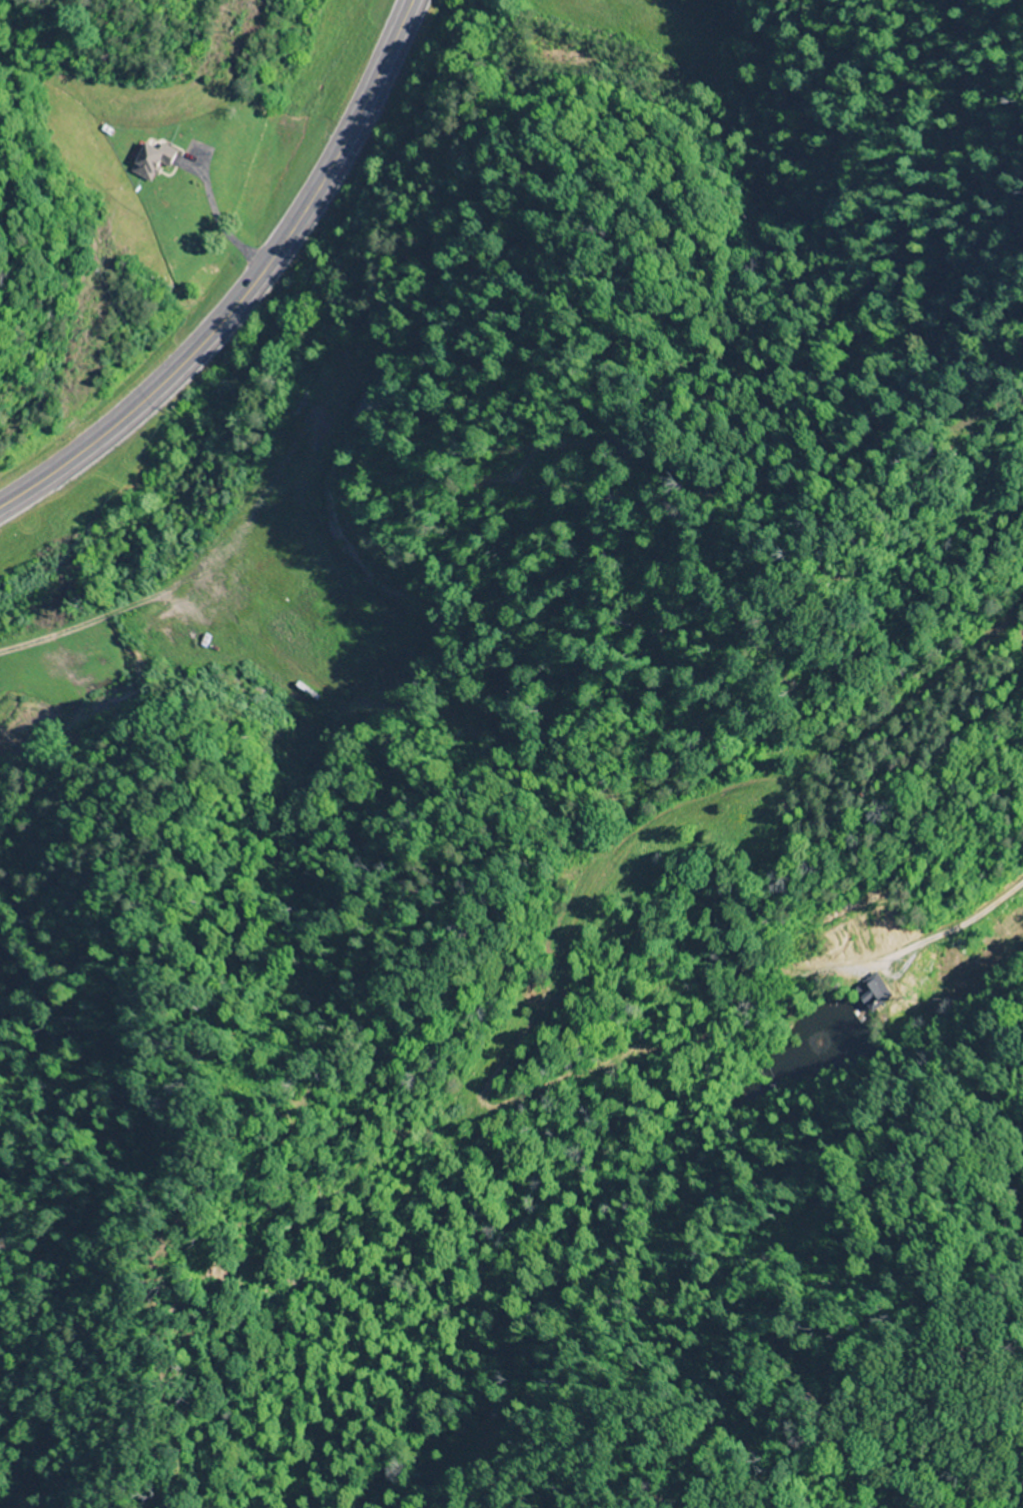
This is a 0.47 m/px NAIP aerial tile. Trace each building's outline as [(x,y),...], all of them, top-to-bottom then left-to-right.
[(177,162),(155,140),(130,165),(152,187),(177,162)]
